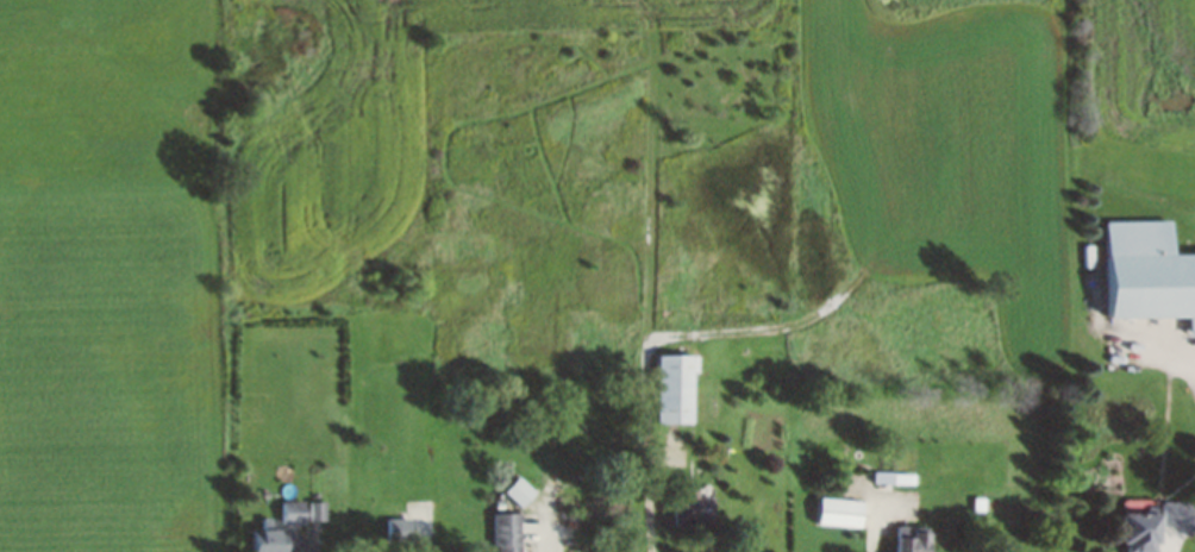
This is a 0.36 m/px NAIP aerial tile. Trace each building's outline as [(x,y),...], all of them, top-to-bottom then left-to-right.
[(1174,255),(1174,220),(1107,221),(1108,318),(1190,317),(1190,336),(1194,336),(1194,254),(1174,255)] [(693,355),(656,355),(656,422),(693,422),(693,355)] [(505,491),(520,507),(535,494),(519,477),(505,491)] [(674,497),(675,522),(712,521),(712,497),(696,498),(696,488),(682,489),(683,496),(674,497)] [(861,527),(862,500),(818,498),(817,525),(861,527)] [(279,523),(303,523),(303,501),(279,501),(279,523)] [(1164,522),(1181,522),(1190,533),(1194,529),(1194,508),(1190,502),(1164,502),(1164,522)] [(309,503),(309,520),(322,520),(322,503),(309,503)] [(520,513),(520,551),(498,551),(498,544),(495,544),(494,513),(520,513)] [(1122,542),(1127,542),(1127,551),(1156,551),(1156,542),(1160,542),(1160,516),(1122,515),(1122,542)] [(284,528),(270,528),(270,519),(259,519),(259,529),(250,529),(249,551),(283,551),(284,528)] [(894,551),(927,551),(928,533),(911,532),(911,538),(895,538),(894,551)]
